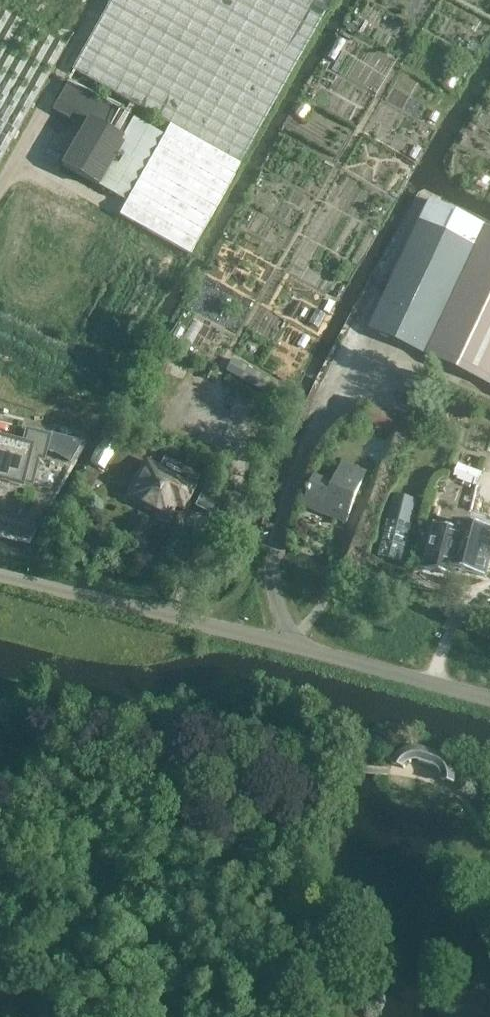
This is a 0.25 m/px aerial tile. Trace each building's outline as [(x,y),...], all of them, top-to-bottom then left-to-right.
[(164,137),(126,204),(120,215),(190,255),(240,165),(333,0),(112,0),(72,70),(170,126),(164,137)] [(66,48),(0,11),(0,164),(66,48)] [(69,82),(52,111),(83,128),(61,166),(126,204),(164,137),(69,82)] [(421,220),(370,329),(489,386),(489,228),(431,200),(421,220)] [(277,383),(232,359),(226,371),(270,396),(277,383)] [(390,432),(397,416),(372,407),(366,422),(390,432)] [(19,486),(20,482),(30,485),(37,458),(42,459),(44,450),(53,452),(70,462),(82,440),(52,432),(50,438),(27,432),(23,447),(0,442),(0,481),(19,486)] [(105,438),(90,463),(104,471),(118,446),(105,438)] [(184,506),(199,477),(166,459),(160,470),(147,463),(128,499),(167,518),(176,502),(184,506)] [(310,493),(305,507),(346,523),(355,502),(353,501),(356,495),(358,496),(367,473),(344,463),(335,486),(316,478),(312,490),(310,489),(308,493),(310,493)] [(452,479),(476,488),(482,472),(458,463),(452,479)] [(87,467),(78,483),(89,490),(98,474),(87,467)] [(214,516),(225,495),(208,485),(196,506),(214,516)] [(403,564),(419,500),(394,493),(377,557),(403,564)] [(423,569),(452,576),(458,554),(471,557),(471,558),(489,563),(489,521),(480,519),(476,535),(463,532),(434,525),(423,569)] [(395,760),(393,765),(405,769),(407,767),(409,764),(413,763),(417,762),(419,762),(420,762),(420,763),(433,768),(434,766),(437,769),(439,770),(440,772),(442,775),(442,778),(442,781),(455,785),(456,779),(455,772),(454,770),(450,763),(447,759),(443,756),(438,754),(420,749),(415,749),(411,749),(406,751),(402,753),(400,755),(395,760)]
